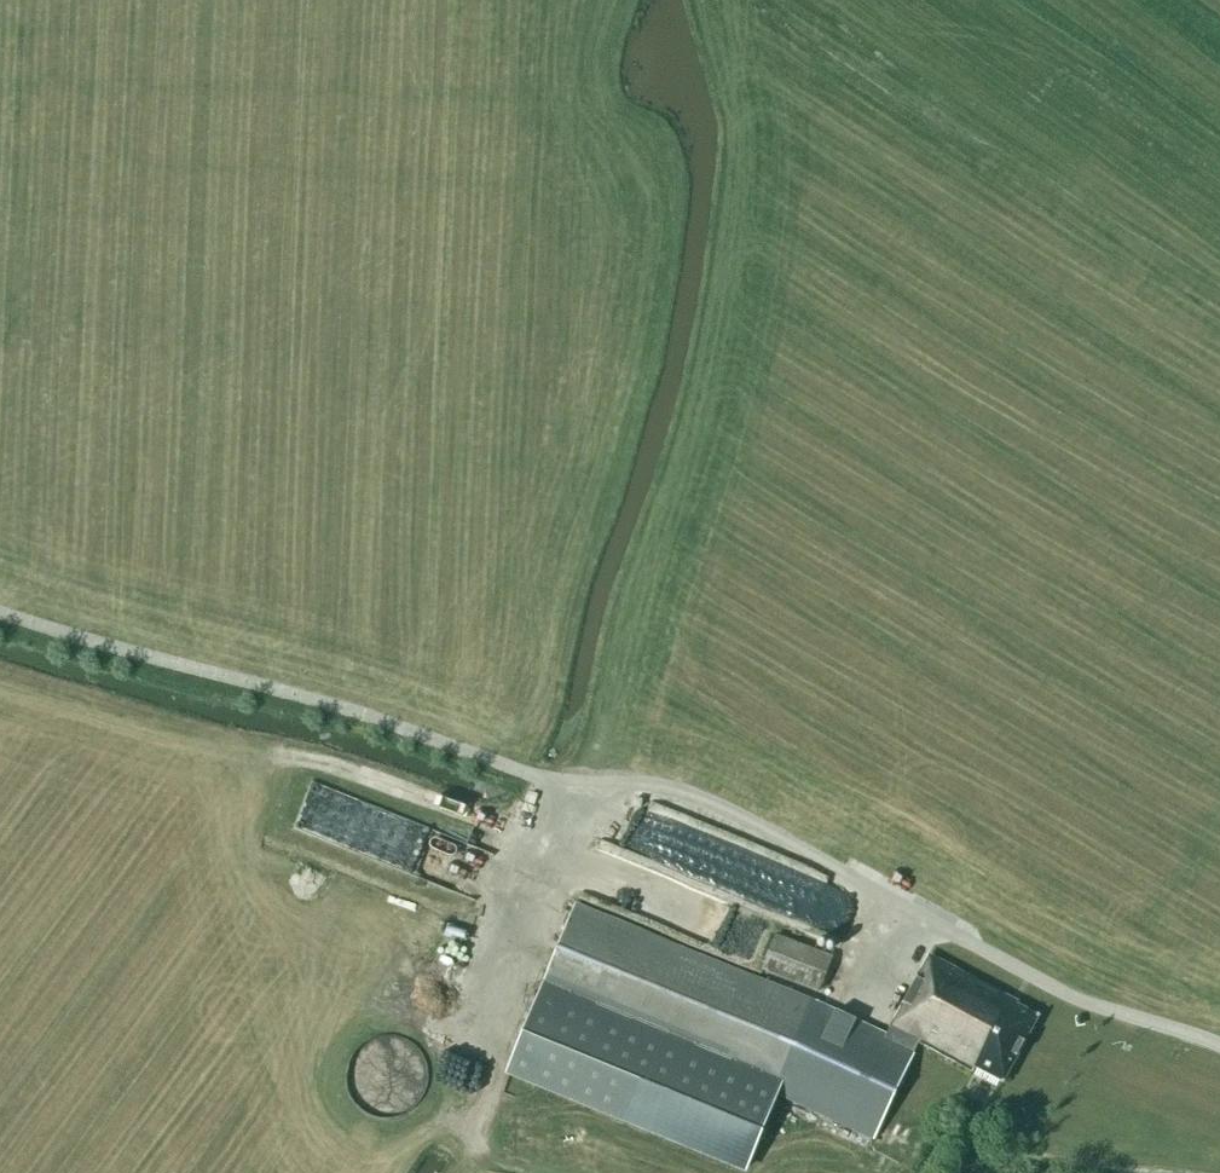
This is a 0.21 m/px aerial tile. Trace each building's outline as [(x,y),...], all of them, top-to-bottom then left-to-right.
[(805,920),(820,875),(776,861),(761,905),(805,920)] [(539,998),(508,1072),(746,1170),(777,1096),(872,1140),(887,1110),(885,1108),(789,1064),(814,1002),(576,905),(539,998)] [(831,958),(776,935),(763,970),(818,993),(831,958)] [(897,1094),(923,1046),(973,1073),(974,1070),(982,1074),(984,1070),(1004,1081),(1038,1017),(1017,1006),(1018,1004),(932,958),(921,978),(918,976),(890,1028),(892,1029),(866,1077),(897,1094)]
